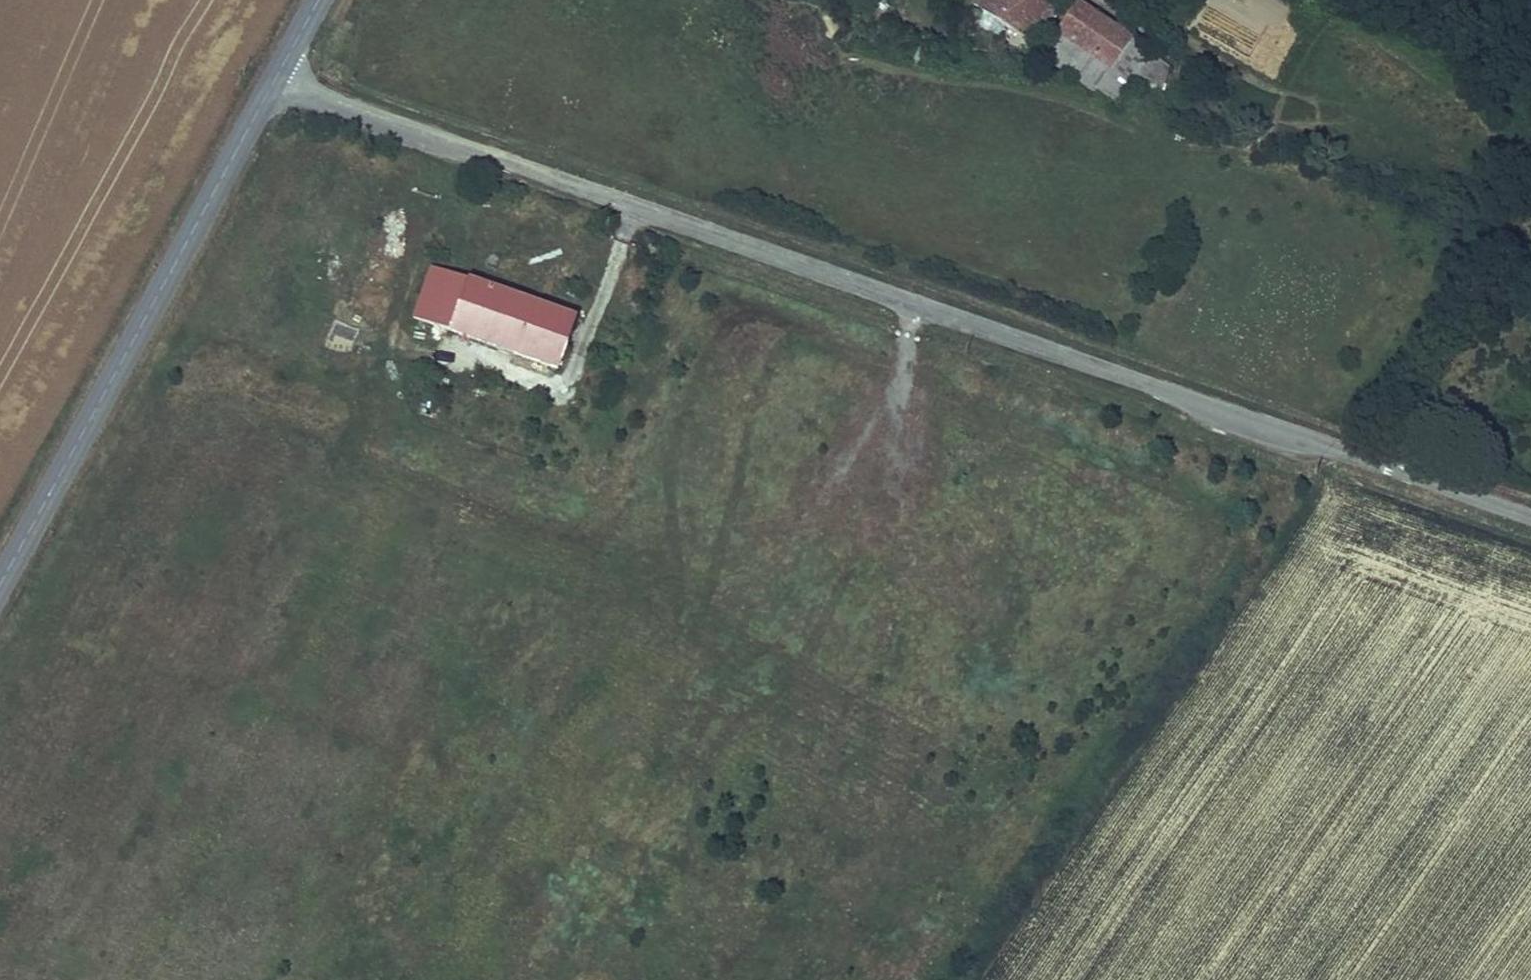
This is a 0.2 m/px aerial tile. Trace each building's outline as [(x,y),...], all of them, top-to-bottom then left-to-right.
[(976,7),(1039,49),(1051,31),(1044,26),(1061,0),(981,0),(976,7)] [(1040,55),(1094,92),(1096,89),(1120,105),(1135,85),(1160,93),(1168,66),(1162,62),(1076,4),(1040,55)] [(1167,55),(1162,62),(1168,66),(1172,59),(1167,55)] [(428,323),(450,331),(468,281),(445,273),(428,323)] [(575,319),(468,281),(450,331),(512,353),(556,369),(557,369),(575,319)] [(553,379),(556,369),(512,353),(508,363),(553,379)]
